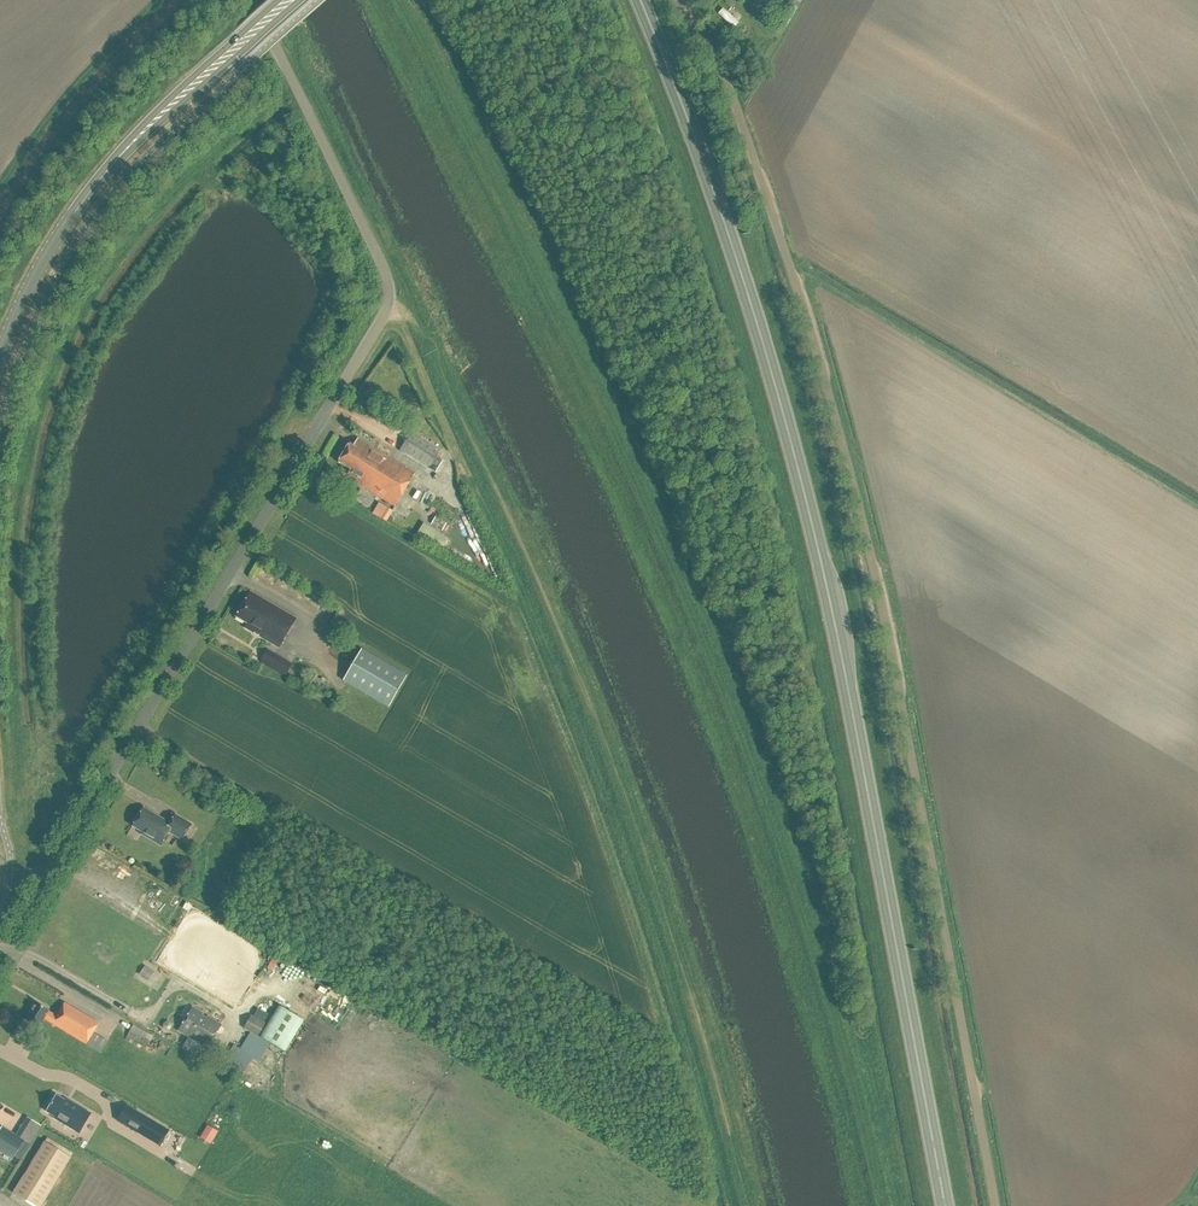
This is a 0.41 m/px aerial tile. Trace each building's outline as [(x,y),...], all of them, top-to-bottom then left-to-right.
[(719,14),(735,28),(740,23),(724,8),(719,14)] [(411,431),(399,450),(428,468),(440,448),(411,431)] [(437,446),(440,440),(427,433),(424,438),(437,446)] [(357,439),(353,446),(349,444),(338,462),(350,469),(347,474),(357,479),(355,482),(394,506),(414,473),(357,439)] [(435,473),(443,461),(436,457),(429,469),(435,473)] [(386,508),(380,519),(386,522),(393,512),(386,508)] [(296,618),(250,592),(235,618),(246,624),(244,628),(278,648),(296,618)] [(361,649),(342,681),(388,708),(407,675),(361,649)] [(288,677),(293,668),(267,653),(262,662),(288,677)] [(307,687),(315,692),(320,683),(323,685),(326,680),(322,678),(320,680),(314,676),(307,687)] [(323,686),(320,691),(326,695),(329,689),(323,686)] [(182,840),(191,824),(175,815),(169,823),(143,808),(140,813),(137,814),(133,820),(134,823),(132,826),(142,833),(141,835),(160,846),(168,832),(182,840)] [(139,975),(149,981),(155,971),(146,965),(139,975)] [(101,1053),(108,1042),(92,1033),(98,1023),(64,1003),(56,1016),(49,1011),(35,1003),(25,1021),(38,1029),(44,1019),(101,1053)] [(192,1007),(178,1031),(207,1049),(221,1025),(192,1007)] [(263,1024),(268,1015),(258,1009),(253,1018),(263,1024)] [(266,1041),(276,1024),(285,1030),(293,1017),(288,1015),(289,1014),(282,1010),(279,1015),(273,1011),(265,1025),(257,1037),(263,1040),(263,1039),(266,1041)] [(257,1037),(265,1025),(263,1024),(253,1018),(251,1016),(243,1029),(256,1037),(257,1037)] [(276,1047),(285,1030),(276,1024),(266,1041),(276,1047)] [(152,1036),(133,1025),(125,1039),(132,1043),(136,1036),(140,1038),(141,1036),(150,1041),(152,1036)] [(258,1061),(266,1048),(260,1044),(263,1040),(257,1037),(256,1037),(251,1044),(246,1041),(243,1044),(240,1049),(235,1047),(227,1062),(243,1073),(252,1058),(258,1061)] [(243,1073),(227,1062),(223,1059),(217,1068),(239,1080),(243,1073)] [(70,1104),(55,1095),(46,1112),(55,1117),(54,1118),(74,1130),(85,1110),(71,1102),(70,1104)] [(121,1101),(114,1113),(145,1132),(152,1119),(121,1101)] [(209,1124),(201,1137),(212,1144),(220,1131),(209,1124)] [(1,1127),(0,1129),(0,1142),(16,1153),(14,1157),(19,1160),(29,1144),(16,1136),(1,1127)] [(71,1158),(70,1158),(73,1153),(47,1138),(45,1142),(44,1141),(12,1193),(33,1205),(42,1205),(71,1158)]
